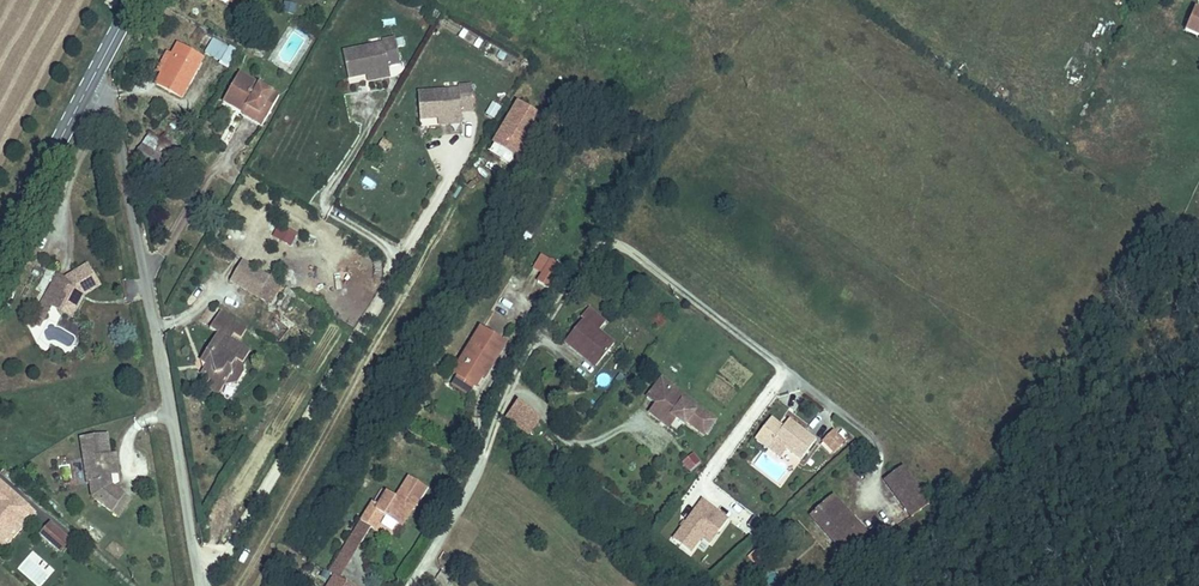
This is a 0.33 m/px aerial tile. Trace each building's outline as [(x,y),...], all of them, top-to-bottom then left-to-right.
[(286,1),(284,10),(295,13),(297,4),(286,1)] [(1196,7),(1187,29),(1198,34),(1198,8),(1196,7)] [(404,60),(398,33),(386,35),(387,42),(347,50),(352,75),(371,71),(372,71),(372,67),(377,66),(377,69),(392,66),(392,63),(404,60)] [(232,64),(241,48),(217,35),(208,51),(232,64)] [(184,95),(205,57),(183,45),(177,55),(170,51),(161,68),(166,71),(160,82),(184,95)] [(393,74),(392,66),(377,69),(377,66),(372,67),(372,71),(371,71),(372,78),(393,74)] [(270,115),(283,93),(243,71),(227,98),(248,110),(251,104),(270,115)] [(477,108),(475,79),(462,80),(463,87),(449,88),(422,90),(424,116),(442,115),(444,115),(444,110),(450,110),(450,113),(465,112),(465,109),(477,108)] [(491,102),(485,116),(494,120),(500,106),(491,102)] [(270,115),(251,104),(248,110),(246,113),(265,124),(270,115)] [(518,105),(489,154),(509,164),(541,117),(518,105)] [(466,119),(465,112),(450,113),(450,110),(444,110),(444,115),(442,115),(443,121),(466,119)] [(151,125),(136,151),(146,158),(144,163),(155,170),(178,135),(164,127),(161,131),(151,125)] [(364,177),(361,185),(373,190),(376,182),(364,177)] [(293,245),(298,231),(277,224),(272,238),(293,245)] [(551,288),(560,263),(538,255),(529,280),(551,288)] [(84,293),(88,291),(89,294),(106,283),(93,263),(71,277),(70,277),(60,272),(48,295),(58,300),(76,309),(84,293)] [(227,286),(254,301),(264,284),(237,269),(227,286)] [(264,284),(254,301),(267,308),(277,291),(264,284)] [(77,317),(89,294),(88,291),(84,293),(76,309),(58,300),(56,305),(77,317)] [(570,335),(588,350),(595,342),(608,353),(621,338),(605,324),(613,316),(595,301),(586,311),(590,313),(570,335)] [(236,367),(244,371),(251,359),(230,348),(234,340),(242,344),(247,336),(219,320),(210,336),(218,341),(201,369),(208,373),(214,376),(215,380),(215,385),(210,392),(206,400),(219,407),(225,396),(231,386),(229,380),(236,367)] [(282,339),(288,328),(279,323),(273,334),(282,339)] [(473,361),(463,377),(479,388),(490,370),(493,372),(512,343),(486,327),(467,357),(473,361)] [(595,342),(588,350),(601,361),(608,353),(595,342)] [(456,373),(463,377),(473,361),(467,357),(456,373)] [(238,392),(244,381),(243,374),(244,371),(236,367),(229,380),(231,386),(225,396),(238,392)] [(215,385),(215,380),(214,376),(208,373),(201,369),(206,400),(210,392),(215,385)] [(655,397),(654,398),(668,410),(670,407),(675,411),(683,418),(686,415),(703,428),(715,413),(661,371),(646,390),(655,397)] [(654,398),(648,405),(667,421),(675,411),(670,407),(668,410),(654,398)] [(513,413),(535,429),(536,427),(544,415),(524,399),(513,413)] [(769,412),(754,432),(767,441),(774,432),(802,453),(816,434),(788,414),(782,421),(769,412)] [(846,439),(834,428),(820,442),(832,454),(846,439)] [(116,454),(112,434),(86,438),(93,483),(96,482),(98,496),(124,516),(137,499),(117,485),(116,474),(113,455),(116,455),(116,454)] [(689,472),(702,461),(694,452),(681,463),(689,472)] [(113,455),(116,474),(124,472),(121,453),(116,454),(116,455),(113,455)] [(891,493),(907,482),(898,469),(882,481),(891,493)] [(36,504),(0,474),(0,537),(6,542),(36,504)] [(374,505),(352,539),(361,545),(371,529),(375,532),(384,518),(399,528),(411,510),(415,513),(430,492),(413,481),(399,501),(390,495),(381,509),(374,505)] [(924,506),(907,482),(891,493),(908,518),(924,506)] [(805,516),(830,546),(852,527),(827,497),(805,516)] [(703,500),(673,540),(691,554),(703,538),(709,543),(727,519),(703,500)] [(747,525),(754,514),(732,501),(725,511),(747,525)] [(16,550),(46,513),(36,504),(6,542),(16,550)] [(755,536),(765,524),(755,517),(746,529),(755,536)] [(77,537),(58,521),(49,531),(68,547),(77,537)] [(852,527),(830,546),(838,555),(860,536),(852,527)] [(352,539),(329,574),(333,577),(339,580),(361,545),(352,539)] [(339,580),(333,577),(327,585),(348,585),(339,580)]
